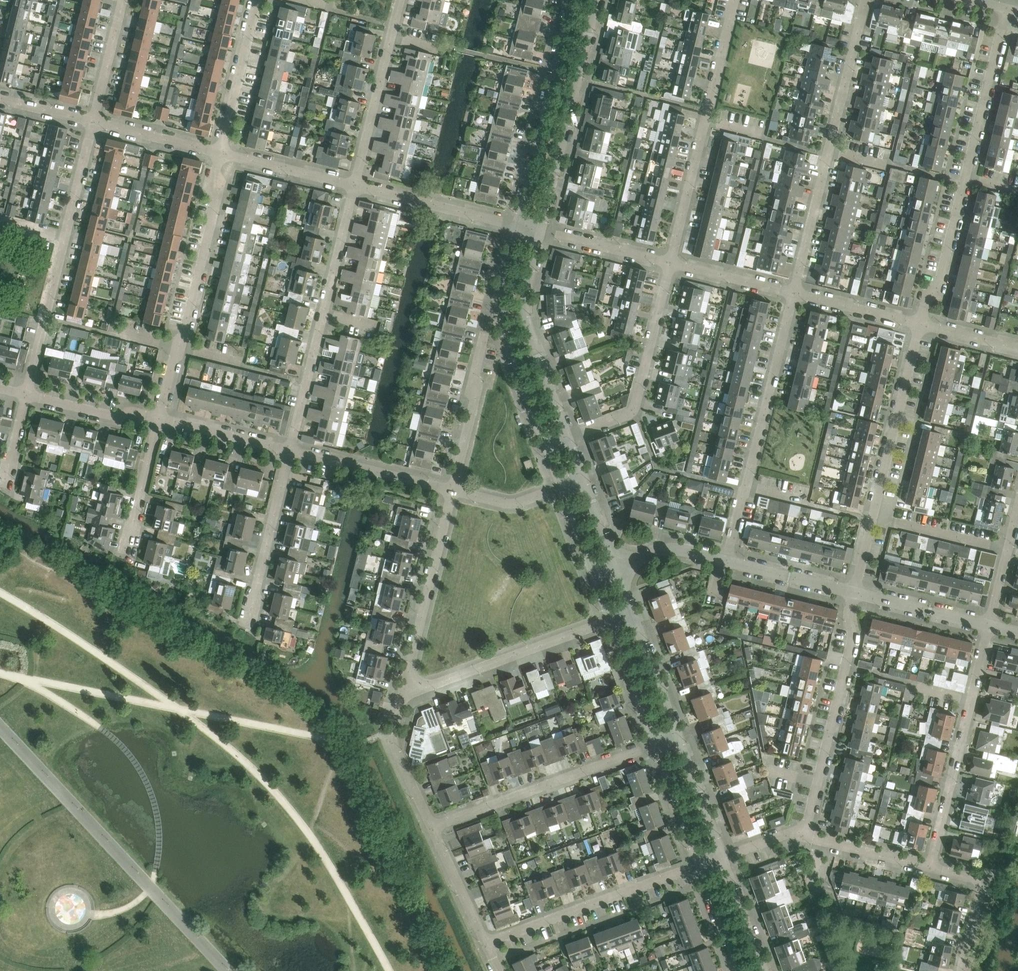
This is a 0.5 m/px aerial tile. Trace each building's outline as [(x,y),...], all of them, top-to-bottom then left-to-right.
[(31,11),(36,12),(38,2),(33,0),(32,0),(15,0),(14,7),(31,11)] [(142,0),(144,1),(143,6),(159,10),(162,0),(142,0)] [(220,11),(236,15),(239,4),(224,0),(223,0),(220,11)] [(421,7),(442,13),(445,1),(442,0),(418,0),(423,1),(421,7)] [(542,9),(545,0),(523,0),(522,4),(542,9)] [(634,14),(637,3),(637,0),(628,0),(628,1),(624,0),(613,0),(612,3),(617,4),(616,9),(634,14)] [(799,0),(780,0),(779,6),(796,10),(797,6),(799,0)] [(797,6),(808,9),(807,13),(814,15),(817,0),(799,0),(797,6)] [(836,0),(824,0),(824,1),(822,0),(817,0),(814,15),(831,19),(836,0)] [(847,4),(848,0),(836,0),(831,19),(844,22),(851,24),(855,6),(847,4)] [(281,7),(279,17),(296,21),(298,16),(305,18),(307,7),(287,2),(286,3),(285,8),(281,7)] [(101,13),(102,8),(83,4),(81,14),(97,18),(98,12),(101,13)] [(518,21),(540,27),(542,20),(540,20),(542,9),(522,4),(518,21)] [(876,30),(877,26),(888,29),(893,8),(882,5),(880,11),(874,10),(875,9),(874,9),(869,28),(876,30)] [(138,17),(157,21),(159,10),(143,6),(142,13),(139,12),(138,17)] [(11,17),(28,21),(31,11),(14,7),(11,17)] [(439,24),(442,13),(421,7),(420,14),(414,13),(411,26),(424,30),(425,30),(427,21),(439,24)] [(902,19),(904,10),(893,8),(888,29),(887,32),(904,36),(908,21),(902,19)] [(619,22),(618,28),(638,33),(641,32),(643,26),(641,23),(633,21),(634,14),(616,9),(615,15),(609,14),(608,19),(619,22)] [(684,20),(690,21),(707,25),(709,14),(704,13),(686,9),(684,20)] [(234,25),(236,15),(220,11),(218,21),(234,25)] [(908,21),(904,36),(911,38),(922,41),(928,16),(917,13),(917,14),(915,23),(908,21)] [(97,18),(81,14),(78,25),(97,29),(98,25),(95,24),(97,18)] [(937,28),(939,19),(928,16),(922,41),(933,44),(939,45),(943,30),(937,28)] [(9,28),(26,32),(28,21),(11,17),(9,28)] [(138,28),(154,32),(157,21),(138,17),(137,22),(139,22),(138,28)] [(279,17),(276,27),(294,31),(300,33),(302,23),(296,21),(279,17)] [(218,21),(215,32),(231,36),(234,25),(218,21)] [(514,38),(534,43),(537,32),(539,33),(540,27),(518,21),(514,38)] [(707,25),(690,21),(687,31),(704,36),(707,25)] [(939,45),(937,53),(945,55),(945,54),(947,47),(957,49),(959,42),(963,25),(952,22),(950,31),(943,30),(939,45)] [(71,23),(69,34),(76,36),(92,40),(93,34),(96,34),(97,29),(78,25),(71,23)] [(358,31),(355,42),(373,46),(376,35),(365,33),(367,27),(351,23),(349,29),(358,31)] [(963,25),(959,42),(969,44),(967,52),(974,54),(978,38),(972,36),(974,27),(963,25)] [(276,27),(274,37),(291,41),(293,36),(299,38),(300,33),(294,31),(276,27)] [(9,28),(6,38),(28,44),(31,33),(26,32),(9,28)] [(133,38),(151,43),(154,32),(138,28),(136,34),(134,33),(133,38)] [(605,31),(604,37),(609,38),(608,44),(626,48),(633,50),(635,50),(639,33),(638,33),(618,28),(616,34),(606,32),(605,31)] [(704,36),(687,31),(685,42),(702,46),(704,36)] [(810,31),(808,38),(816,40),(817,33),(810,31)] [(212,43),(212,44),(228,48),(228,47),(231,36),(215,32),(212,43)] [(92,40),(76,36),(73,46),(92,51),(93,46),(90,45),(92,40)] [(274,37),(272,47),(289,51),(291,41),(274,37)] [(28,44),(23,42),(6,38),(4,49),(21,53),(26,54),(28,44)] [(133,49),(149,54),(151,43),(133,38),(131,43),(134,44),(133,49)] [(534,43),(514,38),(509,55),(532,60),(533,54),(532,53),(534,43)] [(339,56),(343,57),(358,61),(361,62),(362,56),(370,58),(371,54),(372,54),(372,52),(371,52),(373,46),(355,42),(347,40),(344,51),(340,50),(339,56)] [(702,46),(685,42),(680,41),(677,51),(682,52),(699,57),(702,46)] [(228,50),(228,48),(212,44),(212,46),(209,57),(225,61),(228,50)] [(600,53),(611,56),(609,62),(629,67),(633,50),(626,48),(608,44),(606,49),(601,48),(600,53)] [(806,55),(835,62),(836,56),(830,55),(831,48),(812,44),(810,53),(807,52),(806,55)] [(90,56),(92,51),(73,46),(70,57),(86,61),(88,55),(90,56)] [(1009,46),(1006,58),(1013,59),(1014,55),(1016,47),(1009,46)] [(272,47),(269,57),(286,61),(293,62),(295,52),(289,51),(272,47)] [(408,60),(407,67),(428,72),(432,54),(405,48),(403,59),(408,60)] [(1,59),(18,63),(21,53),(4,49),(1,59)] [(127,60),(146,64),(149,54),(133,49),(131,55),(129,55),(127,60)] [(699,57),(682,52),(679,63),(696,67),(699,57)] [(974,54),(967,52),(966,58),(970,59),(969,61),(972,62),(974,54)] [(901,53),(899,60),(907,62),(909,55),(901,53)] [(808,58),(806,67),(826,72),(827,66),(833,67),(835,62),(806,55),(806,58),(808,58)] [(893,61),(874,56),(872,63),(866,61),(864,67),(871,68),(890,73),(893,74),(894,71),(891,70),(893,61)] [(86,61),(70,57),(68,68),(86,72),(88,67),(85,67),(86,61)] [(222,71),(225,61),(209,57),(206,68),(222,71)] [(269,57),(267,66),(284,71),(286,61),(269,57)] [(349,64),(347,76),(364,80),(366,74),(367,75),(367,73),(366,72),(367,69),(357,66),(358,61),(343,57),(341,62),(349,64)] [(15,74),(18,63),(1,59),(0,63),(0,70),(15,74)] [(127,71),(144,75),(146,64),(127,60),(126,65),(129,65),(127,71)] [(597,66),(595,71),(601,72),(599,79),(613,83),(617,84),(619,76),(626,77),(629,67),(609,62),(608,68),(598,66),(597,66)] [(696,67),(679,63),(677,73),(694,78),(696,67)] [(528,77),(529,70),(507,65),(503,82),(523,87),(526,77),(528,77)] [(267,66),(264,76),(282,81),(284,71),(267,66)] [(392,70),(390,76),(425,84),(430,85),(432,85),(434,75),(433,74),(428,72),(407,67),(405,73),(392,70)] [(801,78),(829,85),(830,80),(824,78),(826,72),(806,67),(804,76),(801,75),(801,78)] [(85,77),(86,72),(68,68),(65,79),(81,83),(83,77),(85,77)] [(206,68),(204,78),(220,82),(222,71),(206,68)] [(890,73),(871,68),(869,75),(863,73),(862,78),(890,85),(891,83),(888,82),(890,73)] [(10,84),(13,85),(15,74),(0,70),(0,81),(10,84)] [(937,81),(961,87),(964,76),(939,70),(937,81)] [(122,81),(141,86),(144,75),(127,71),(126,77),(123,76),(122,81)] [(694,78),(677,73),(674,84),(691,88),(694,78)] [(289,82),(282,81),(264,76),(262,86),(286,92),(289,82)] [(362,91),(364,80),(347,76),(344,87),(340,86),(336,85),(335,90),(350,94),(351,89),(362,91)] [(403,84),(401,91),(422,96),(425,84),(390,76),(389,81),(403,84)] [(217,93),(220,82),(204,78),(201,89),(217,93)] [(803,82),(800,90),(820,95),(821,89),(828,91),(829,85),(801,78),(800,81),(803,82)] [(890,85),(862,78),(860,84),(867,86),(865,92),(885,96),(887,88),(889,88),(890,85)] [(81,83),(65,79),(62,89),(81,94),(82,89),(80,88),(81,83)] [(122,93),(138,97),(141,86),(122,81),(121,86),(124,87),(122,93)] [(935,92),(958,97),(961,87),(937,81),(935,92)] [(521,97),(523,87),(503,82),(499,98),(521,104),(523,98),(521,97)] [(689,99),(691,88),(674,84),(672,93),(666,91),(664,92),(662,97),(683,102),(684,98),(689,99)] [(286,92),(262,86),(260,96),(284,102),(286,92)] [(320,87),(319,93),(335,97),(332,108),(333,108),(356,114),(359,102),(352,101),(353,95),(350,94),(335,90),(320,87)] [(593,104),(611,108),(614,98),(623,100),(625,93),(602,88),(601,94),(590,91),(589,97),(594,98),(593,104)] [(1017,107),(1017,90),(1010,88),(1009,93),(1003,92),(1002,97),(1000,103),(1017,107)] [(79,102),(81,94),(62,89),(60,100),(77,104),(78,105),(79,102)] [(201,89),(198,100),(215,104),(217,93),(201,89)] [(795,101),(823,108),(825,103),(818,101),(820,95),(800,90),(798,99),(796,99),(795,101)] [(386,93),(385,99),(419,107),(425,109),(428,97),(422,96),(401,91),(400,97),(386,93)] [(929,101),(932,102),(956,108),(958,97),(935,92),(932,91),(929,101)] [(857,96),(856,102),(884,109),(885,106),(882,105),(885,96),(865,92),(864,98),(857,96)] [(117,103),(136,107),(138,97),(122,93),(121,98),(118,98),(117,103)] [(284,102),(260,96),(257,106),(275,110),(282,112),(284,102)] [(301,96),(298,106),(301,107),(305,108),(308,98),(301,96)] [(499,98),(495,115),(515,120),(518,110),(520,110),(521,104),(499,98)] [(395,114),(416,119),(419,107),(385,99),(383,104),(397,108),(395,114)] [(212,114),(215,104),(198,100),(196,111),(212,114)] [(899,100),(897,112),(902,113),(905,101),(899,100)] [(797,105),(795,114),(814,118),(816,112),(822,114),(823,108),(795,101),(794,104),(797,105)] [(884,109),(856,102),(855,107),(861,109),(859,115),(879,120),(881,111),(884,112),(884,109)] [(936,114),(953,118),(956,108),(932,102),(929,112),(936,114)] [(116,114),(133,118),(136,107),(117,103),(115,110),(114,113),(116,114)] [(660,120),(679,125),(682,126),(682,125),(685,115),(681,114),(683,107),(664,103),(660,120)] [(998,113),(1015,118),(1017,107),(1000,103),(998,113)] [(586,108),(585,113),(597,116),(595,122),(607,125),(611,126),(616,127),(618,121),(614,120),(617,110),(611,108),(593,104),(591,109),(586,108)] [(257,106),(255,116),(272,120),(275,110),(257,106)] [(343,125),(343,123),(353,125),(354,121),(355,122),(356,120),(355,119),(356,114),(333,108),(330,119),(328,118),(326,124),(330,125),(342,128),(343,125)] [(193,121),(212,126),(212,125),(210,124),(212,114),(196,111),(193,121)] [(1000,125),(1017,129),(1017,118),(1015,118),(998,113),(995,124),(1000,125)] [(379,122),(391,125),(413,131),(415,125),(416,119),(395,114),(394,120),(380,117),(379,122)] [(790,122),(789,125),(818,132),(819,126),(814,125),(813,125),(814,118),(795,114),(793,122),(790,122)] [(933,125),(951,129),(952,125),(953,118),(936,114),(933,125)] [(514,125),(515,120),(495,115),(492,125),(490,132),(513,138),(514,131),(513,131),(514,125)] [(879,132),(879,129),(877,128),(878,125),(879,120),(859,115),(858,121),(852,120),(850,125),(879,132)] [(255,116),(252,126),(270,130),(272,120),(255,116)] [(20,129),(24,130),(27,119),(19,117),(17,125),(16,128),(20,129)] [(657,131),(680,136),(682,126),(679,125),(660,120),(659,125),(657,131)] [(210,134),(212,126),(193,121),(192,125),(191,132),(209,137),(210,134)] [(379,122),(378,125),(378,128),(391,131),(390,137),(411,142),(413,131),(391,125),(379,122)] [(594,128),(582,126),(581,131),(586,132),(584,138),(603,142),(609,144),(611,133),(610,133),(611,126),(607,125),(595,122),(594,125),(594,128)] [(67,135),(68,129),(50,124),(49,125),(47,135),(70,141),(71,136),(67,135)] [(341,134),(342,128),(330,125),(326,124),(326,125),(325,130),(333,132),(330,143),(348,147),(349,142),(350,142),(351,140),(350,140),(351,136),(341,134)] [(1000,125),(995,124),(995,125),(993,134),(1010,139),(1011,134),(1017,136),(1017,129),(1000,125)] [(783,135),(782,140),(804,145),(808,146),(809,142),(808,142),(810,136),(816,137),(818,132),(789,125),(788,128),(791,128),(789,137),(783,135)] [(879,132),(850,125),(849,131),(855,132),(854,139),(869,142),(879,145),(881,136),(878,135),(879,132)] [(931,135),(948,139),(951,129),(933,125),(931,135)] [(270,130),(252,126),(250,136),(267,140),(270,130)] [(655,141),(660,143),(677,147),(680,136),(657,131),(655,141)] [(511,144),(513,138),(490,132),(486,149),(507,154),(509,143),(511,144)] [(722,139),(720,150),(737,154),(745,156),(747,146),(750,145),(751,138),(728,133),(726,140),(722,139)] [(1007,149),(1010,139),(993,134),(990,145),(1007,149)] [(70,141),(47,135),(44,146),(63,150),(64,145),(68,146),(70,141)] [(931,135),(928,146),(946,150),(948,139),(931,135)] [(250,136),(247,146),(265,150),(267,140),(250,136)] [(375,140),(373,145),(414,155),(417,145),(416,143),(411,142),(390,137),(388,143),(375,140)] [(578,142),(577,148),(578,148),(590,151),(589,157),(611,162),(612,156),(606,154),(600,153),(603,142),(584,138),(583,143),(578,142)] [(13,149),(19,151),(22,140),(16,139),(13,149)] [(110,139),(108,139),(106,149),(124,154),(125,151),(139,154),(140,147),(110,139)] [(345,159),(348,147),(330,143),(329,148),(319,146),(316,157),(318,158),(317,163),(336,168),(338,160),(337,160),(338,157),(345,159)] [(660,143),(657,153),(674,157),(677,147),(660,143)] [(918,154),(921,155),(943,160),(946,150),(928,146),(921,144),(918,154)] [(373,145),(372,151),(385,154),(384,160),(405,165),(408,154),(373,145)] [(990,145),(987,155),(1005,160),(1007,149),(990,145)] [(63,150),(44,146),(42,156),(64,162),(66,157),(61,156),(63,150)] [(17,161),(19,151),(13,149),(11,160),(17,161)] [(107,155),(105,161),(121,165),(124,154),(106,149),(104,155),(107,155)] [(482,166),(505,171),(506,165),(504,164),(507,154),(486,149),(482,166)] [(893,162),(897,163),(906,165),(907,158),(899,156),(900,150),(896,149),(893,162)] [(720,150),(717,160),(734,165),(737,154),(720,150)] [(781,159),(780,162),(809,169),(810,163),(804,161),(805,155),(804,155),(804,152),(798,150),(797,153),(786,150),(784,159),(781,159)] [(652,152),(649,162),(672,168),(674,157),(657,153),(652,152)] [(944,162),(943,162),(943,160),(921,155),(918,166),(923,167),(942,171),(940,170),(941,167),(943,167),(944,162)] [(1002,170),(1005,160),(987,155),(985,165),(984,165),(983,166),(1002,170)] [(64,162),(42,156),(39,167),(58,171),(59,166),(63,167),(64,162)] [(757,170),(759,160),(746,156),(744,162),(752,164),(753,161),(754,161),(752,169),(757,170)] [(200,173),(202,165),(203,162),(201,161),(184,157),(182,168),(200,173)] [(577,166),(576,172),(595,177),(600,178),(603,167),(602,167),(603,161),(611,163),(611,162),(589,157),(587,163),(574,160),(572,165),(577,166)] [(8,170),(10,171),(14,172),(17,161),(11,160),(8,170)] [(376,166),(374,177),(388,181),(390,175),(409,179),(412,167),(411,167),(384,160),(382,167),(376,166)] [(717,160),(714,171),(732,175),(738,177),(740,166),(734,165),(717,160)] [(101,166),(100,171),(119,175),(121,165),(105,161),(104,167),(101,166)] [(426,161),(424,169),(430,170),(432,163),(426,161)] [(776,161),(773,172),(780,174),(799,179),(801,173),(807,174),(809,169),(780,162),(776,161)] [(649,162),(646,173),(669,178),(672,168),(649,162)] [(839,170),(838,176),(866,183),(867,180),(864,179),(867,170),(862,169),(847,165),(846,172),(839,170)] [(503,177),(505,171),(482,166),(478,182),(499,187),(501,177),(503,177)] [(58,171),(39,167),(37,177),(59,183),(60,178),(56,177),(58,171)] [(891,167),(890,173),(888,180),(892,181),(904,184),(907,171),(891,167)] [(179,179),(195,183),(198,173),(200,173),(182,168),(179,179)] [(102,177),(100,182),(116,186),(119,175),(100,171),(99,176),(102,177)] [(714,171),(712,181),(729,186),(732,175),(714,171)] [(579,184),(577,190),(596,195),(603,197),(604,190),(597,188),(600,178),(595,177),(576,172),(575,178),(569,176),(568,182),(579,184)] [(245,179),(243,189),(260,194),(262,188),(263,189),(266,187),(267,186),(269,186),(271,179),(248,173),(247,179),(245,179)] [(644,183),(650,185),(667,189),(669,178),(652,174),(646,173),(644,183)] [(775,182),(774,185),(803,192),(804,186),(798,185),(799,179),(780,174),(778,183),(775,182)] [(866,186),(866,183),(838,176),(836,181),(843,183),(841,189),(861,194),(863,185),(866,186)] [(59,183),(37,177),(34,188),(52,192),(54,187),(58,188),(59,183)] [(920,177),(918,187),(935,192),(938,181),(939,182),(939,181),(920,177)] [(193,193),(195,183),(179,179),(176,189),(193,193)] [(288,183),(274,179),(272,187),(285,190),(286,190),(288,183)] [(729,186),(712,181),(709,192),(726,196),(729,186)] [(96,188),(95,193),(113,197),(116,186),(100,182),(99,188),(96,188)] [(478,182),(474,199),(496,205),(498,198),(496,198),(499,187),(478,182)] [(650,185),(647,195),(664,199),(667,189),(650,185)] [(802,197),(803,192),(774,185),(774,188),(776,188),(774,197),(794,202),(795,196),(802,197)] [(909,196),(911,197),(933,202),(935,192),(918,187),(912,186),(909,196)] [(52,192),(34,188),(31,198),(54,204),(55,199),(51,198),(52,192)] [(190,204),(193,193),(176,189),(174,200),(190,204)] [(243,189),(241,199),(258,203),(260,194),(243,189)] [(309,212),(313,213),(331,218),(334,206),(327,205),(329,193),(314,189),(311,201),(309,212)] [(833,193),(832,199),(861,206),(861,203),(859,202),(861,194),(841,189),(840,195),(833,193)] [(569,201),(568,206),(586,211),(589,200),(594,202),(596,195),(577,190),(576,197),(565,194),(564,199),(569,201)] [(1003,194),(989,191),(989,193),(977,191),(979,191),(976,202),(993,206),(995,200),(1000,201),(1001,200),(1003,194)] [(709,192),(707,202),(724,207),(726,196),(709,192)] [(96,198),(95,204),(111,208),(113,197),(95,193),(94,197),(96,198)] [(639,204),(645,206),(662,210),(664,199),(647,195),(642,194),(639,204)] [(769,205),(769,208),(797,215),(799,210),(792,208),(794,202),(774,197),(772,206),(769,205)] [(909,207),(913,208),(930,213),(933,202),(911,197),(909,207)] [(54,204),(31,198),(29,209),(47,213),(49,208),(53,209),(54,204)] [(241,199),(238,209),(256,213),(261,215),(264,205),(258,203),(241,199)] [(860,209),(861,206),(832,199),(831,205),(837,206),(836,212),(855,217),(857,208),(860,209)] [(187,215),(190,204),(174,200),(171,211),(187,215)] [(371,213),(370,219),(391,225),(393,213),(373,208),(374,204),(360,200),(358,207),(369,209),(369,212),(371,213)] [(707,202),(704,213),(721,217),(724,207),(707,202)] [(976,202),(973,212),(998,218),(1000,208),(993,206),(976,202)] [(7,215),(14,217),(17,206),(9,204),(7,215)] [(91,209),(90,214),(108,218),(111,208),(95,204),(94,210),(91,209)] [(569,218),(567,224),(592,230),(594,223),(590,223),(593,212),(586,211),(568,206),(566,212),(561,211),(560,216),(569,218)] [(645,206),(642,216),(659,220),(662,210),(645,206)] [(907,218),(928,223),(930,213),(913,208),(909,207),(907,218)] [(796,221),(797,215),(769,208),(768,211),(771,212),(769,220),(788,225),(789,219),(796,221)] [(29,209),(26,220),(49,225),(50,220),(46,219),(47,213),(29,209)] [(238,209),(236,219),(253,223),(256,213),(238,209)] [(185,226),(187,215),(171,211),(169,222),(185,226)] [(306,224),(305,229),(316,232),(318,227),(328,229),(329,225),(330,226),(330,223),(329,223),(331,218),(313,213),(309,212),(306,212),(304,223),(306,224)] [(828,217),(826,222),(855,229),(856,226),(853,226),(855,217),(836,212),(834,218),(828,217)] [(995,229),(998,218),(973,212),(971,223),(994,228),(995,229)] [(704,213),(702,223),(719,228),(721,217),(704,213)] [(105,231),(108,218),(90,214),(89,219),(91,219),(89,227),(105,231)] [(634,225),(639,227),(657,231),(659,220),(642,216),(636,215),(634,225)] [(901,228),(908,229),(925,234),(928,223),(907,218),(903,217),(901,228)] [(233,229),(251,233),(257,235),(260,225),(253,223),(236,219),(233,229)] [(354,222),(353,228),(388,236),(391,225),(370,219),(368,226),(354,222)] [(764,229),(763,231),(792,238),(793,233),(786,231),(788,225),(769,220),(766,229),(764,229)] [(617,221),(613,235),(620,237),(623,223),(617,221)] [(182,237),(185,226),(169,222),(166,232),(182,237)] [(854,232),(855,229),(826,222),(825,228),(831,229),(830,236),(849,240),(851,232),(854,232)] [(702,223),(699,234),(716,238),(722,239),(725,229),(719,228),(702,223)] [(968,233),(986,237),(992,239),(994,228),(971,223),(968,233)] [(131,236),(133,225),(129,224),(128,230),(126,229),(125,234),(131,236)] [(85,234),(84,238),(102,243),(105,231),(89,227),(87,235),(85,234)] [(654,242),(657,231),(639,227),(636,241),(651,245),(652,241),(654,242)] [(746,227),(743,239),(749,240),(752,229),(746,227)] [(365,237),(364,243),(385,248),(388,236),(353,228),(352,233),(365,237)] [(257,235),(251,233),(233,229),(231,239),(255,245),(257,235)] [(307,236),(305,247),(323,251),(324,246),(325,246),(325,244),(325,240),(315,238),(316,232),(305,229),(303,235),(307,236)] [(908,229),(905,240),(922,244),(925,234),(908,229)] [(467,230),(463,246),(483,251),(486,241),(487,242),(489,235),(467,230)] [(790,244),(792,238),(763,231),(762,234),(765,235),(763,244),(782,249),(784,242),(790,244)] [(179,249),(182,237),(166,232),(163,243),(163,245),(179,249)] [(1011,232),(1008,243),(1014,244),(1017,234),(1011,232)] [(983,248),(986,237),(968,233),(966,244),(983,248)] [(716,238),(699,234),(697,244),(714,249),(716,238)] [(822,240),(821,246),(849,253),(850,250),(847,249),(849,240),(830,236),(828,242),(822,240)] [(84,238),(82,244),(85,244),(84,250),(99,254),(102,243),(84,238)] [(897,249),(902,250),(920,254),(922,244),(905,240),(899,238),(897,249)] [(231,239),(228,249),(252,255),(255,245),(231,239)] [(749,240),(743,239),(740,250),(746,252),(749,240)] [(349,246),(347,251),(382,260),(385,248),(364,243),(362,249),(349,246)] [(697,244),(694,255),(711,259),(714,249),(697,244)] [(758,252),(757,255),(786,262),(787,256),(781,255),(782,249),(763,244),(761,252),(758,252)] [(966,244),(963,254),(981,258),(983,248),(966,244)] [(163,245),(163,246),(160,257),(176,261),(179,249),(163,245)] [(480,262),(483,251),(463,246),(458,263),(481,269),(482,262),(480,262)] [(848,256),(849,253),(821,246),(819,251),(826,253),(824,259),(844,264),(846,255),(848,256)] [(298,257),(296,263),(309,266),(310,260),(320,263),(323,251),(305,247),(302,258),(298,257)] [(226,259),(243,263),(250,264),(252,255),(228,249),(226,259)] [(80,255),(78,260),(97,264),(99,254),(84,250),(82,256),(80,255)] [(555,260),(553,266),(572,270),(574,259),(580,261),(582,255),(562,250),(561,256),(551,254),(549,259),(555,260)] [(738,258),(745,260),(747,252),(746,252),(740,250),(738,258)] [(902,250),(900,261),(917,265),(920,254),(902,250)] [(360,260),(358,266),(379,271),(382,260),(347,251),(346,257),(360,260)] [(729,252),(726,263),(734,265),(736,254),(732,253),(729,252)] [(978,269),(981,258),(963,254),(961,265),(978,269)] [(759,258),(756,271),(772,274),(773,271),(776,272),(778,266),(784,267),(786,262),(757,255),(757,258),(759,258)] [(157,268),(173,272),(176,261),(160,257),(157,268)] [(250,264),(243,263),(226,259),(224,269),(247,274),(250,264)] [(816,263),(815,269),(843,276),(844,273),(841,272),(844,264),(824,259),(823,265),(816,263)] [(94,275),(97,264),(78,260),(77,265),(80,266),(78,271),(94,275)] [(900,261),(897,271),(915,275),(917,265),(900,261)] [(291,279),(296,281),(315,285),(316,279),(317,280),(318,278),(317,277),(317,274),(307,271),(309,266),(296,263),(292,262),(291,268),(294,268),(291,279)] [(606,273),(609,273),(612,274),(615,263),(611,262),(610,268),(607,267),(606,273)] [(479,275),(481,269),(458,263),(454,280),(475,285),(477,275),(479,275)] [(961,265),(958,275),(976,279),(978,269),(961,265)] [(343,269),(342,274),(376,283),(379,271),(358,266),(357,272),(343,269)] [(552,271),(547,270),(545,275),(557,278),(555,284),(554,284),(553,284),(573,289),(575,282),(573,282),(576,271),(572,270),(553,266),(552,271)] [(644,281),(647,270),(630,266),(627,277),(644,281)] [(155,279),(171,282),(173,272),(157,268),(155,279)] [(224,269),(221,278),(245,284),(247,274),(224,269)] [(843,279),(843,276),(815,269),(814,274),(820,276),(818,283),(837,287),(838,287),(840,278),(843,279)] [(887,280),(895,282),(912,286),(915,275),(897,271),(890,269),(887,280)] [(74,277),(73,282),(91,286),(94,275),(78,271),(77,277),(74,277)] [(354,283),(352,289),(373,295),(376,283),(342,274),(340,280),(354,283)] [(973,290),(976,279),(958,275),(955,285),(973,290)] [(627,277),(624,288),(642,292),(644,281),(627,277)] [(242,294),(245,284),(221,278),(219,288),(242,294)] [(152,289),(168,293),(171,282),(155,279),(152,289)] [(291,279),(288,290),(289,291),(288,296),(301,300),(302,294),(312,296),(315,285),(291,279)] [(854,279),(852,286),(859,288),(861,280),(854,279)] [(472,295),(475,285),(454,280),(450,297),(473,302),(474,296),(472,295)] [(89,297),(91,286),(73,282),(72,286),(75,287),(73,293),(89,297)] [(895,282),(892,292),(910,296),(912,286),(895,282)] [(705,291),(711,292),(713,287),(699,283),(697,289),(684,285),(681,296),(702,301),(705,291)] [(546,300),(547,306),(566,304),(565,293),(572,293),(573,289),(553,284),(551,294),(540,295),(541,295),(541,300),(546,300)] [(955,285),(953,296),(970,300),(973,290),(955,285)] [(216,298),(240,304),(242,294),(219,288),(216,298)] [(624,288),(622,298),(639,302),(642,292),(624,288)] [(149,300),(165,304),(168,293),(152,289),(149,300)] [(337,292),(336,298),(371,306),(373,295),(352,289),(351,296),(337,292)] [(727,304),(734,306),(737,293),(730,291),(727,304)] [(886,291),(883,301),(908,308),(908,307),(907,307),(910,296),(892,292),(886,291)] [(69,298),(68,303),(86,308),(89,297),(73,293),(72,299),(69,298)] [(120,293),(118,299),(119,299),(122,300),(128,301),(129,295),(124,294),(120,293)] [(301,300),(288,296),(284,295),(283,301),(291,303),(288,314),(307,319),(309,307),(299,305),(301,300)] [(995,295),(993,306),(999,307),(1001,297),(995,295)] [(614,307),(636,313),(639,302),(622,298),(615,296),(612,307),(614,307)] [(692,310),(691,315),(703,318),(704,313),(699,312),(702,301),(681,296),(679,307),(692,310)] [(953,296),(950,306),(968,311),(970,300),(953,296)] [(471,308),(473,302),(450,297),(446,313),(467,318),(469,308),(471,308)] [(237,314),(240,304),(216,298),(214,308),(237,314)] [(368,318),(371,306),(336,298),(335,303),(348,307),(347,313),(368,318)] [(750,309),(769,314),(770,309),(768,309),(769,303),(754,299),(752,298),(750,309)] [(147,311),(163,315),(165,304),(149,300),(147,311)] [(83,318),(86,308),(68,303),(67,308),(69,308),(68,314),(83,318)] [(566,311),(566,304),(547,306),(547,311),(542,312),(542,317),(554,316),(555,327),(577,319),(574,312),(566,311)] [(973,312),(968,311),(950,306),(948,317),(947,316),(946,317),(970,323),(973,312)] [(996,318),(999,307),(993,306),(990,316),(996,318)] [(611,318),(617,319),(634,323),(636,313),(614,307),(611,318)] [(211,318),(229,322),(235,324),(237,314),(214,308),(211,318)] [(747,320),(764,324),(765,318),(768,319),(769,314),(750,309),(743,308),(740,318),(747,320)] [(147,311),(144,322),(160,326),(163,315),(147,311)] [(807,318),(806,322),(826,327),(828,321),(836,323),(837,317),(811,311),(810,318),(807,318)] [(464,329),(467,318),(446,313),(442,330),(464,336),(466,329),(464,329)] [(276,329),(280,330),(293,333),(294,328),(304,330),(305,327),(306,327),(306,325),(306,324),(307,319),(288,314),(286,326),(277,324),(276,329)] [(701,324),(703,318),(691,315),(689,321),(676,317),(673,328),(694,333),(697,323),(701,324)] [(987,316),(985,326),(993,328),(996,318),(990,316),(987,316)] [(236,324),(235,324),(229,322),(211,318),(209,328),(226,332),(233,334),(236,324)] [(738,329),(744,330),(764,335),(765,330),(763,330),(764,324),(747,320),(740,318),(738,329)] [(554,340),(556,345),(574,339),(570,328),(574,327),(572,321),(577,319),(555,327),(557,333),(547,336),(549,342),(554,340)] [(610,336),(628,340),(629,334),(631,334),(634,323),(617,319),(614,329),(614,330),(612,329),(610,336)] [(823,339),(826,327),(806,322),(805,327),(807,328),(805,335),(823,339)] [(853,324),(851,332),(866,335),(868,327),(853,324)] [(894,345),(892,345),(895,331),(879,327),(877,337),(876,337),(874,337),(870,339),(870,341),(869,341),(867,351),(873,352),(892,356),(894,345)] [(209,328),(207,338),(224,342),(226,332),(209,328)] [(684,342),(683,347),(697,351),(698,345),(692,344),(694,333),(673,328),(671,339),(684,342)] [(76,335),(88,338),(89,332),(77,329),(76,335)] [(735,339),(759,345),(760,339),(763,340),(764,335),(744,330),(738,329),(735,339)] [(293,333),(280,330),(279,336),(276,347),(298,352),(299,347),(300,347),(302,341),(291,339),(293,333)] [(463,342),(464,336),(442,330),(438,347),(458,352),(461,341),(463,342)] [(360,352),(362,340),(341,334),(340,341),(326,337),(325,343),(360,352)] [(6,362),(10,345),(12,338),(1,335),(0,340),(0,361),(6,362)] [(567,360),(584,354),(589,352),(583,335),(574,339),(556,345),(558,351),(553,352),(555,358),(575,350),(577,356),(567,360)] [(801,342),(800,346),(820,352),(823,339),(805,335),(804,342),(801,342)] [(124,341),(115,338),(112,338),(110,345),(122,348),(124,341)] [(732,350),(739,351),(759,356),(760,351),(757,351),(759,345),(735,339),(732,350)] [(336,358),(362,364),(363,365),(366,353),(360,352),(325,343),(324,349),(337,352),(336,358)] [(18,360),(26,362),(29,350),(10,345),(6,362),(17,365),(18,360)] [(274,359),(271,370),(285,374),(286,368),(287,368),(289,362),(295,364),(298,352),(276,347),(274,346),(271,358),(274,359)] [(800,346),(799,351),(801,353),(799,359),(817,364),(826,366),(829,354),(820,352),(800,346)] [(960,354),(961,350),(942,346),(939,356),(964,363),(965,362),(964,362),(966,356),(960,354)] [(47,347),(42,366),(50,368),(49,373),(60,375),(64,358),(65,353),(56,351),(54,349),(47,347)] [(456,362),(458,352),(438,347),(434,364),(456,369),(458,363),(456,362)] [(665,360),(686,365),(692,367),(694,360),(695,361),(697,351),(683,347),(682,353),(668,349),(665,360)] [(739,351),(737,362),(754,366),(755,360),(758,361),(759,356),(739,351)] [(873,352),(871,362),(889,367),(892,356),(873,352)] [(984,367),(987,354),(981,352),(978,366),(984,367)] [(72,373),(78,375),(83,355),(76,353),(75,361),(64,358),(60,375),(70,378),(72,373)] [(83,355),(78,375),(85,377),(84,381),(94,384),(98,367),(101,358),(91,356),(83,354),(83,355)] [(566,373),(568,378),(586,372),(582,361),(586,360),(584,354),(567,360),(569,366),(559,369),(561,375),(566,373)] [(939,356),(937,367),(962,373),(964,363),(939,356)] [(98,367),(94,384),(105,387),(107,382),(113,384),(118,363),(119,358),(101,358),(98,367)] [(321,361),(319,366),(354,375),(359,376),(362,364),(336,358),(334,364),(321,361)] [(815,376),(817,364),(799,359),(798,366),(795,366),(794,371),(815,376)] [(684,376),(686,365),(665,360),(663,371),(676,374),(675,379),(687,382),(688,377),(684,376)] [(734,372),(754,377),(755,372),(752,372),(754,366),(737,362),(734,372)] [(887,377),(889,367),(871,362),(868,373),(887,377)] [(128,366),(118,363),(113,384),(120,385),(119,390),(129,392),(134,375),(126,373),(128,366)] [(455,375),(456,369),(434,364),(430,380),(450,385),(453,375),(455,375)] [(330,381),(351,386),(357,388),(360,376),(319,366),(318,372),(331,375),(330,381)] [(627,375),(635,373),(636,368),(628,366),(626,369),(627,375)] [(962,373),(937,367),(934,377),(953,382),(959,384),(962,373)] [(1017,382),(1017,370),(1012,368),(1009,380),(1017,382)] [(142,390),(149,392),(154,374),(135,369),(134,375),(129,392),(140,395),(142,390)] [(248,376),(248,379),(258,381),(259,378),(260,374),(249,371),(248,376)] [(726,381),(732,383),(749,387),(750,381),(753,382),(754,377),(734,372),(728,371),(726,381)] [(812,388),(815,376),(794,371),(793,375),(795,377),(794,383),(812,388)] [(580,386),(583,392),(600,385),(598,381),(596,380),(590,382),(586,372),(568,378),(570,384),(565,385),(567,391),(580,386)] [(868,373),(865,383),(884,388),(887,377),(868,373)] [(974,376),(971,387),(974,387),(979,388),(981,378),(976,377),(974,376)] [(934,377),(932,388),(950,392),(953,382),(934,377)] [(186,378),(184,383),(181,396),(187,398),(186,404),(192,405),(191,408),(195,410),(202,382),(186,378)] [(660,381),(658,392),(678,397),(681,387),(688,388),(689,383),(687,382),(675,379),(674,385),(660,381)] [(448,396),(450,385),(430,380),(426,397),(448,403),(450,396),(448,396)] [(1008,386),(1017,388),(1017,382),(1009,380),(1008,386)] [(351,386),(330,381),(328,387),(315,384),(314,390),(348,398),(351,386)] [(213,384),(202,382),(195,410),(200,411),(201,408),(207,409),(213,384)] [(732,383),(729,393),(749,398),(750,393),(747,393),(749,387),(732,383)] [(789,390),(788,395),(809,400),(812,388),(794,383),(792,390),(789,390)] [(882,398),(884,388),(865,383),(863,394),(882,398)] [(212,414),(216,415),(223,387),(213,384),(207,409),(213,410),(212,414)] [(998,391),(1010,394),(1008,405),(1017,407),(1017,388),(1008,386),(1000,384),(998,391)] [(585,398),(571,402),(573,408),(578,406),(580,411),(598,405),(594,394),(602,392),(600,385),(583,392),(585,398)] [(234,389),(223,387),(216,415),(221,416),(222,413),(228,414),(233,391),(234,389)] [(948,403),(950,392),(932,388),(929,398),(948,403)] [(326,399),(324,405),(345,410),(348,398),(314,390),(312,395),(326,399)] [(233,419),(237,420),(242,400),(244,393),(233,391),(228,414),(234,416),(233,419)] [(676,408),(678,397),(658,392),(655,403),(676,408)] [(625,407),(626,406),(630,393),(621,396),(625,407)] [(726,404),(743,408),(745,402),(748,403),(749,398),(729,393),(726,404)] [(863,394),(860,404),(879,409),(882,398),(863,394)] [(258,425),(263,405),(265,397),(255,395),(253,402),(249,419),(255,421),(254,424),(258,425)] [(806,412),(809,400),(788,395),(787,399),(789,401),(788,408),(806,412)] [(265,397),(263,405),(258,425),(263,426),(264,423),(270,424),(274,407),(276,400),(265,397)] [(447,409),(448,403),(426,397),(422,414),(442,419),(445,408),(447,409)] [(922,407),(922,408),(945,413),(948,403),(929,398),(927,405),(923,404),(923,407),(922,407)] [(987,400),(979,398),(976,414),(983,415),(987,400)] [(242,400),(237,420),(242,421),(243,418),(249,419),(253,402),(242,400)] [(717,413),(724,414),(744,419),(745,414),(742,414),(743,408),(726,404),(720,402),(717,413)] [(1008,405),(1003,403),(1001,410),(1009,412),(1008,416),(1016,418),(1017,419),(1017,407),(1008,405)] [(879,409),(860,404),(858,415),(879,420),(881,413),(878,413),(879,409)] [(345,410),(324,405),(323,411),(309,407),(308,413),(342,421),(345,410)] [(582,417),(577,419),(579,424),(602,415),(598,405),(580,411),(582,417)] [(8,434),(11,420),(1,418),(1,416),(3,408),(0,407),(0,431),(8,434)] [(287,426),(288,422),(291,409),(285,408),(284,410),(274,407),(270,424),(276,426),(275,429),(280,430),(281,425),(287,426)] [(678,408),(676,414),(689,417),(690,411),(678,408)] [(926,409),(924,420),(942,424),(945,413),(922,408),(926,409)] [(320,422),(319,428),(340,433),(342,421),(308,413),(306,419),(320,422)] [(994,420),(998,421),(1006,423),(1015,425),(1016,418),(1008,416),(996,413),(994,420)] [(440,429),(442,419),(422,414),(417,431),(440,436),(441,430),(440,429)] [(676,414),(675,419),(682,421),(680,427),(693,430),(694,424),(696,419),(689,417),(676,414)] [(721,425),(738,429),(740,423),(742,424),(744,419),(724,414),(721,425)] [(32,425),(29,438),(48,443),(54,420),(42,417),(40,425),(38,424),(38,425),(37,427),(32,425)] [(859,418),(856,429),(875,434),(878,423),(859,418)] [(54,420),(48,443),(49,444),(59,446),(65,447),(68,434),(62,433),(63,431),(65,423),(54,420)] [(672,420),(662,424),(669,444),(680,440),(672,420)] [(1001,440),(1017,444),(1017,432),(1004,429),(1006,423),(998,421),(996,427),(993,438),(1001,440)] [(656,441),(651,443),(655,454),(665,451),(664,446),(669,444),(662,424),(651,428),(656,441)] [(721,425),(719,435),(738,440),(740,435),(737,435),(738,429),(721,425)] [(948,429),(935,425),(933,431),(924,429),(921,440),(940,444),(942,434),(947,435),(948,429)] [(68,434),(65,447),(70,449),(82,452),(87,428),(76,426),(74,434),(73,436),(68,434)] [(82,452),(80,460),(88,462),(88,463),(89,463),(95,465),(96,465),(99,456),(102,443),(96,441),(97,439),(99,431),(87,428),(82,452)] [(314,437),(303,434),(301,441),(323,446),(324,442),(337,445),(340,433),(319,428),(317,435),(314,434),(314,437)] [(872,444),(875,434),(856,429),(854,440),(872,444)] [(438,442),(440,436),(417,431),(413,447),(434,452),(436,442),(438,442)] [(640,431),(634,433),(639,446),(645,444),(640,431)] [(102,443),(99,456),(104,457),(115,460),(121,437),(110,434),(108,442),(107,444),(102,443)] [(716,446),(733,450),(735,444),(737,445),(738,440),(719,435),(716,446)] [(590,442),(594,453),(611,447),(607,436),(590,442)] [(125,466),(138,470),(142,452),(138,451),(138,450),(138,449),(138,451),(132,450),(133,447),(131,447),(133,439),(121,437),(115,460),(126,462),(125,466)] [(854,440),(851,450),(870,455),(872,444),(854,440)] [(921,440),(918,450),(937,455),(940,444),(921,440)] [(1017,456),(1017,451),(1017,444),(1001,440),(999,451),(1017,456)] [(716,446),(714,456),(733,461),(734,456),(732,456),(733,450),(716,446)] [(431,462),(434,452),(413,447),(409,464),(432,470),(433,463),(431,462)] [(613,453),(611,447),(594,453),(598,464),(607,460),(609,466),(621,461),(626,459),(627,459),(625,453),(620,455),(619,451),(613,453)] [(184,453),(172,450),(170,460),(164,458),(165,456),(165,455),(164,455),(160,473),(167,475),(168,468),(179,471),(184,453)] [(867,465),(870,455),(851,450),(849,461),(867,465)] [(934,465),(937,455),(918,450),(916,461),(934,465)] [(179,471),(178,478),(195,482),(199,467),(193,465),(195,456),(184,453),(179,471)] [(711,467),(728,471),(730,465),(732,466),(733,461),(714,456),(711,467)] [(204,468),(199,467),(195,482),(201,483),(203,477),(214,479),(218,461),(207,459),(204,468)] [(219,459),(218,461),(214,479),(225,482),(223,489),(230,490),(233,475),(227,474),(230,464),(226,463),(226,460),(219,459)] [(533,467),(530,459),(526,461),(524,461),(527,470),(534,467),(533,467)] [(609,472),(602,475),(606,486),(623,479),(619,469),(624,467),(623,464),(621,461),(609,466),(611,471),(609,472)] [(849,461),(846,471),(865,476),(867,465),(849,461)] [(916,461),(913,471),(932,476),(934,465),(916,461)] [(997,464),(994,475),(1011,479),(1014,468),(997,464)] [(25,471),(22,482),(46,488),(50,471),(35,467),(33,473),(25,471)] [(238,485),(248,488),(253,470),(241,467),(239,477),(233,475),(230,490),(236,492),(238,485)] [(711,467),(708,477),(728,482),(729,477),(727,477),(728,471),(711,467)] [(259,490),(258,497),(264,499),(269,480),(268,480),(268,483),(262,482),(264,473),(253,470),(248,488),(259,490)] [(862,486),(865,476),(846,471),(843,482),(862,486)] [(929,486),(932,476),(913,471),(911,482),(929,486)] [(1008,490),(1011,479),(994,475),(991,486),(1008,490)] [(623,479),(606,486),(610,497),(618,494),(620,493),(622,498),(634,494),(637,491),(633,487),(629,477),(623,479)] [(689,479),(688,484),(691,489),(702,491),(704,483),(689,479)] [(22,482),(20,494),(28,496),(26,501),(28,502),(40,505),(42,505),(46,488),(22,482)] [(843,482),(841,492),(860,497),(862,486),(843,482)] [(911,482),(908,492),(927,497),(929,486),(911,482)] [(116,493),(117,487),(119,488),(119,487),(102,483),(98,501),(121,506),(124,495),(116,493)] [(702,491),(701,494),(706,496),(708,489),(711,490),(712,485),(704,483),(702,491)] [(298,487),(295,499),(319,505),(324,487),(309,484),(307,490),(304,489),(298,487)] [(735,490),(712,485),(711,490),(710,491),(733,496),(735,490)] [(998,495),(986,492),(982,491),(981,497),(985,498),(996,501),(998,495)] [(857,508),(860,497),(841,492),(838,503),(834,502),(832,508),(846,511),(847,505),(857,508)] [(924,507),(927,497),(908,492),(905,503),(915,505),(914,511),(921,513),(924,514),(927,515),(929,509),(924,507)] [(641,520),(645,502),(634,500),(635,497),(634,494),(622,498),(620,499),(622,507),(632,509),(630,517),(641,520)] [(655,513),(660,514),(664,502),(647,497),(645,502),(641,520),(652,522),(655,513)] [(1005,503),(996,501),(985,498),(982,510),(1002,514),(1005,503)] [(295,499),(292,510),(299,512),(302,513),(300,518),(315,522),(319,505),(295,499)] [(767,512),(777,514),(780,501),(770,499),(767,512)] [(185,505),(166,500),(166,501),(167,501),(170,501),(168,507),(159,505),(156,516),(173,521),(176,510),(183,511),(185,505)] [(109,521),(109,519),(112,519),(111,518),(112,516),(118,518),(119,514),(121,508),(121,506),(98,501),(96,509),(90,507),(88,516),(94,518),(109,521)] [(778,513),(788,515),(791,504),(780,501),(777,514),(778,514),(778,513)] [(670,503),(664,502),(660,514),(666,516),(664,525),(675,528),(679,511),(669,508),(670,503)] [(801,506),(791,504),(788,515),(788,516),(798,518),(800,511),(801,506)] [(233,506),(232,512),(239,514),(236,525),(254,529),(256,518),(250,516),(247,515),(248,509),(233,506)] [(689,521),(694,523),(698,510),(695,509),(694,508),(692,508),(690,507),(689,507),(687,506),(685,506),(683,506),(682,507),(683,512),(679,511),(675,528),(686,531),(689,521)] [(404,515),(401,526),(419,530),(422,519),(415,517),(417,511),(399,507),(397,513),(404,515)] [(978,508),(975,519),(991,523),(1000,525),(1002,514),(982,510),(978,508)] [(811,513),(809,518),(818,520),(819,515),(821,516),(822,511),(816,510),(812,509),(811,513)] [(698,534),(709,536),(713,519),(714,515),(714,514),(713,513),(705,511),(704,511),(698,510),(694,523),(700,524),(698,534)] [(176,539),(178,533),(180,522),(173,521),(156,516),(153,528),(163,530),(161,536),(176,539)] [(713,519),(709,536),(720,539),(722,533),(724,526),(726,527),(728,518),(722,517),(721,518),(720,521),(713,519)] [(92,524),(88,541),(106,551),(109,539),(113,540),(116,529),(107,527),(109,521),(94,518),(92,524)] [(311,539),(315,522),(300,518),(299,524),(289,522),(287,533),(311,539)] [(975,519),(973,526),(989,530),(991,523),(975,519)] [(747,521),(743,537),(749,538),(747,545),(758,547),(762,530),(763,525),(747,521)] [(251,540),(254,529),(236,525),(233,536),(227,534),(225,540),(243,545),(243,544),(243,545),(240,544),(241,538),(251,540)] [(416,541),(419,530),(401,526),(399,537),(392,535),(390,541),(408,546),(410,540),(416,541)] [(768,550),(779,552),(783,535),(778,534),(779,529),(774,527),(772,533),(768,550)] [(758,547),(768,550),(772,533),(762,530),(758,547)] [(901,535),(907,536),(905,545),(914,548),(915,542),(916,542),(918,535),(902,531),(901,535)] [(287,533),(284,545),(290,546),(293,547),(292,553),(307,557),(311,539),(287,533)] [(783,535),(779,552),(789,555),(794,538),(783,535)] [(919,549),(926,550),(929,537),(918,535),(916,542),(921,543),(919,549)] [(150,539),(147,551),(165,555),(172,557),(174,546),(176,541),(176,539),(161,536),(160,542),(156,541),(150,539)] [(814,543),(810,560),(821,563),(825,546),(820,545),(821,540),(822,539),(816,537),(814,543)] [(926,550),(936,553),(939,540),(929,537),(926,550)] [(789,555),(800,557),(804,540),(794,538),(789,555)] [(230,548),(228,559),(245,564),(248,552),(238,550),(240,544),(243,545),(225,540),(223,547),(230,548)] [(800,557),(810,560),(814,543),(804,540),(800,557)] [(936,553),(947,555),(950,543),(939,540),(936,553)] [(395,549),(393,560),(410,565),(413,553),(407,552),(408,546),(390,541),(389,548),(395,549)] [(821,563),(831,565),(836,544),(826,541),(825,546),(821,563)] [(957,555),(958,555),(959,549),(960,545),(950,543),(947,555),(951,556),(952,550),(958,552),(957,555)] [(842,568),(844,562),(847,547),(847,546),(836,544),(831,565),(842,568)] [(958,555),(968,558),(971,548),(960,545),(959,549),(958,555)] [(853,548),(847,547),(844,562),(850,563),(853,548)] [(971,548),(968,558),(974,559),(977,549),(971,548)] [(995,568),(998,554),(981,550),(977,566),(985,568),(986,566),(995,568)] [(147,551),(144,562),(151,564),(154,564),(153,570),(150,570),(150,569),(149,569),(149,570),(147,576),(157,578),(158,572),(164,573),(169,575),(173,557),(172,557),(165,555),(147,551)] [(278,568),(296,572),(305,575),(308,564),(305,563),(307,557),(292,553),(291,559),(281,557),(278,568)] [(215,568),(213,574),(228,578),(229,572),(233,573),(242,575),(245,564),(228,559),(217,557),(215,568)] [(383,570),(382,576),(400,580),(401,575),(408,576),(410,565),(393,560),(386,559),(383,570)] [(885,580),(895,583),(900,565),(890,562),(890,560),(884,559),(881,570),(887,572),(885,580)] [(900,565),(895,583),(906,585),(910,567),(904,566),(906,560),(901,559),(900,565)] [(906,585),(916,588),(921,570),(910,567),(906,585)] [(278,568),(275,579),(285,582),(288,582),(287,588),(302,592),(303,586),(293,583),(296,572),(278,568)] [(916,588),(927,591),(931,572),(921,570),(916,588)] [(927,591),(937,593),(942,575),(931,572),(927,591)] [(212,580),(209,591),(216,593),(233,597),(236,586),(230,584),(226,584),(228,578),(213,574),(212,580)] [(937,593),(948,596),(952,577),(942,575),(937,593)] [(398,586),(400,580),(382,576),(380,582),(378,593),(384,595),(402,599),(405,588),(398,586)] [(963,580),(952,577),(948,596),(958,598),(963,580)] [(649,599),(653,610),(672,604),(671,602),(676,601),(668,579),(656,583),(660,595),(649,599)] [(958,598),(969,601),(973,583),(963,580),(958,598)] [(983,585),(973,583),(969,601),(980,604),(982,594),(988,595),(991,582),(984,581),(983,585)] [(736,609),(738,603),(742,587),(731,584),(725,607),(736,609)] [(753,589),(742,587),(738,603),(749,606),(753,589)] [(749,606),(759,608),(763,592),(759,591),(760,588),(754,587),(753,587),(753,589),(749,606)] [(276,592),(273,603),(291,608),(293,597),(300,598),(302,592),(287,588),(285,594),(282,593),(276,592)] [(774,594),(763,592),(759,608),(758,612),(769,615),(774,594)] [(231,609),(233,597),(216,593),(213,604),(210,603),(207,609),(220,616),(225,607),(231,609)] [(373,610),(391,615),(393,609),(399,611),(402,599),(384,595),(378,593),(377,593),(373,610)] [(779,621),(779,620),(781,613),(785,597),(774,594),(769,615),(768,618),(779,621)] [(1016,616),(1017,616),(1017,596),(1012,595),(1009,606),(1017,608),(1016,616)] [(779,620),(790,623),(795,600),(785,597),(781,613),(779,620)] [(790,623),(789,623),(800,626),(800,625),(806,602),(795,600),(790,623)] [(806,602),(800,625),(811,627),(817,605),(806,602)] [(273,603),(270,615),(277,616),(280,617),(278,623),(293,627),(295,620),(288,619),(291,608),(273,603)] [(668,617),(670,623),(685,618),(683,618),(679,607),(674,609),(672,604),(653,610),(657,621),(668,617)] [(817,605),(811,627),(822,630),(827,607),(817,605)] [(827,607),(822,630),(833,633),(834,627),(838,610),(827,607)] [(376,629),(394,634),(396,622),(390,621),(391,615),(373,610),(371,617),(379,618),(376,629)] [(869,633),(865,633),(863,642),(878,645),(880,638),(884,621),(879,620),(880,619),(874,617),(874,619),(872,618),(869,633)] [(685,618),(670,623),(672,623),(674,628),(663,633),(667,644),(686,637),(684,631),(689,629),(685,618)] [(880,638),(891,641),(895,624),(884,621),(880,638)] [(264,628),(262,635),(265,636),(265,638),(282,643),(281,647),(289,648),(293,633),(297,634),(299,628),(293,627),(278,623),(277,629),(274,628),(267,627),(267,629),(264,628)] [(891,641),(889,648),(900,651),(906,627),(895,624),(891,641)] [(906,627),(900,651),(911,654),(917,629),(906,627)] [(365,645),(383,650),(384,644),(391,645),(394,634),(376,629),(369,628),(366,639),(365,645)] [(922,656),(924,649),(928,632),(917,629),(911,654),(911,655),(922,658),(922,656)] [(935,652),(939,635),(928,632),(924,649),(922,656),(933,659),(933,658),(935,652)] [(682,650),(685,656),(699,651),(697,652),(695,645),(696,642),(694,636),(691,635),(686,637),(667,644),(671,655),(682,650)] [(763,639),(762,643),(773,645),(774,641),(775,637),(764,635),(763,638),(763,639)] [(950,637),(939,635),(935,652),(933,658),(944,661),(950,637)] [(944,661),(956,664),(961,640),(960,640),(961,638),(955,637),(955,639),(950,637),(944,661)] [(594,654),(577,660),(582,675),(600,669),(601,674),(612,670),(600,639),(590,642),(594,654)] [(960,665),(962,658),(969,660),(969,657),(973,643),(961,640),(956,664),(960,665)] [(367,664),(385,668),(388,657),(382,655),(383,650),(365,645),(361,662),(367,664)] [(818,646),(816,652),(815,656),(826,659),(828,652),(823,651),(824,647),(818,646)] [(994,666),(1017,671),(1017,649),(1012,647),(1010,654),(998,651),(994,666)] [(704,649),(699,651),(685,656),(685,657),(687,656),(689,662),(677,666),(682,677),(705,668),(710,666),(704,649)] [(739,650),(733,652),(735,658),(741,656),(739,650)] [(797,653),(794,664),(818,670),(821,659),(797,653)] [(873,666),(881,668),(883,657),(875,656),(874,663),(873,666)] [(564,658),(551,663),(558,683),(565,680),(568,688),(582,683),(577,669),(569,672),(564,658)] [(859,659),(857,666),(872,670),(873,666),(874,663),(859,659)] [(356,680),(374,684),(376,678),(382,680),(385,668),(367,664),(361,662),(356,680)] [(793,664),(790,675),(793,675),(816,681),(818,670),(794,664),(793,664)] [(537,668),(526,672),(530,682),(531,681),(535,692),(536,692),(538,699),(549,695),(548,690),(555,688),(549,672),(540,675),(537,668)] [(705,668),(682,677),(686,688),(697,684),(699,689),(713,684),(711,685),(707,674),(705,668)] [(896,668),(894,675),(905,678),(907,671),(896,668)] [(932,685),(938,686),(941,674),(935,673),(932,685)] [(1002,673),(1000,680),(991,677),(988,692),(1015,699),(1017,688),(1017,677),(1002,673)] [(938,686),(944,687),(949,689),(951,681),(946,680),(947,676),(941,674),(938,686)] [(790,686),(797,688),(813,692),(816,681),(793,675),(790,686)] [(501,681),(508,699),(521,695),(520,693),(526,691),(522,679),(516,681),(514,677),(501,681)] [(882,687),(884,687),(886,680),(873,677),(872,682),(866,681),(865,686),(863,686),(862,690),(881,694),(882,687)] [(951,681),(949,689),(956,690),(961,692),(964,692),(966,685),(957,682),(958,680),(952,678),(951,681)] [(904,692),(906,685),(886,680),(884,687),(904,692)] [(471,692),(478,710),(489,706),(494,721),(508,716),(501,698),(498,698),(493,684),(471,692)] [(692,699),(696,710),(715,703),(713,697),(717,696),(713,684),(699,689),(699,690),(701,689),(703,695),(692,699)] [(788,697),(794,698),(810,702),(813,692),(797,688),(790,686),(788,697)] [(863,695),(862,700),(878,704),(881,694),(862,690),(861,695),(863,695)] [(374,691),(372,700),(379,702),(381,692),(374,691)] [(595,712),(598,719),(612,713),(610,708),(620,704),(616,693),(600,699),(604,709),(595,712)] [(794,698),(791,709),(808,713),(810,702),(794,698)] [(991,699),(990,704),(989,707),(985,706),(983,717),(990,719),(990,718),(1006,722),(1011,703),(991,698),(991,699)] [(461,718),(461,716),(471,712),(468,702),(457,706),(455,700),(440,705),(442,709),(437,712),(441,724),(447,722),(447,723),(461,718)] [(759,701),(759,700),(755,701),(757,712),(765,713),(767,703),(759,701)] [(878,704),(862,700),(860,705),(858,704),(857,709),(876,713),(878,704)] [(715,703),(696,710),(700,721),(711,717),(713,722),(711,723),(730,716),(728,710),(723,712),(722,707),(717,708),(715,703)] [(559,704),(552,706),(555,713),(561,711),(559,704)] [(908,717),(911,705),(905,704),(902,715),(908,717)] [(410,744),(411,745),(409,754),(409,755),(410,756),(411,757),(412,757),(413,758),(412,763),(412,764),(412,765),(413,765),(414,766),(423,763),(422,760),(425,748),(422,747),(424,739),(425,735),(441,729),(433,707),(421,711),(424,717),(420,718),(419,720),(418,720),(416,726),(414,725),(410,744)] [(927,722),(952,728),(955,716),(938,712),(939,709),(938,709),(933,708),(930,707),(927,722)] [(791,709),(789,719),(805,724),(808,713),(791,709)] [(880,714),(876,713),(857,709),(856,713),(858,713),(857,718),(874,722),(878,723),(879,717),(880,714)] [(759,725),(764,724),(765,723),(768,714),(765,713),(757,712),(759,725)] [(608,722),(612,733),(628,726),(624,715),(615,719),(612,713),(598,719),(600,725),(608,722)] [(563,714),(557,716),(560,725),(564,723),(566,720),(563,714)] [(702,733),(706,744),(725,737),(723,732),(728,730),(726,725),(733,722),(730,716),(711,723),(714,729),(702,733)] [(781,729),(786,730),(803,734),(805,735),(806,729),(804,728),(805,724),(789,719),(782,718),(779,728),(781,729)] [(854,723),(853,727),(871,732),(874,722),(857,718),(856,723),(854,723)] [(907,719),(905,728),(911,729),(913,720),(907,719)] [(925,740),(937,743),(939,737),(949,740),(952,728),(927,722),(925,721),(925,722),(926,722),(925,734),(926,734),(926,736),(925,740)] [(976,749),(989,752),(994,753),(999,736),(1003,737),(1005,728),(991,725),(989,733),(980,730),(976,749)] [(632,737),(628,726),(612,733),(615,739),(616,743),(615,743),(616,747),(621,746),(620,742),(632,737)] [(574,732),(564,736),(570,752),(576,750),(578,754),(588,750),(585,742),(579,727),(573,729),(574,732)] [(871,732),(853,727),(852,732),(854,732),(852,737),(869,741),(871,732)] [(754,729),(747,732),(751,741),(758,738),(754,729)] [(779,740),(784,741),(800,745),(803,734),(786,730),(781,729),(779,740)] [(467,733),(458,736),(463,748),(472,745),(484,740),(482,734),(469,739),(468,735),(467,733)] [(518,733),(511,735),(513,741),(520,739),(518,733)] [(564,755),(570,752),(564,736),(554,740),(553,736),(547,739),(555,762),(565,758),(564,755)] [(599,737),(585,742),(588,750),(591,757),(597,754),(605,752),(599,737)] [(722,758),(736,752),(736,753),(741,751),(744,748),(742,740),(732,741),(727,743),(725,737),(706,744),(710,755),(722,751),(724,757),(722,758)] [(851,747),(850,752),(872,758),(873,752),(876,743),(869,741),(852,737),(851,742),(849,741),(848,746),(851,747)] [(531,748),(537,765),(544,762),(545,766),(555,762),(547,739),(540,741),(541,744),(531,748)] [(920,758),(926,760),(943,764),(946,752),(936,750),(937,743),(925,740),(920,758)] [(797,756),(800,745),(784,741),(781,752),(797,756)] [(481,744),(475,747),(478,753),(484,751),(481,744)] [(531,767),(537,765),(531,748),(522,752),(520,748),(514,751),(522,774),(532,770),(531,767)] [(498,760),(505,777),(511,774),(512,778),(522,774),(514,751),(507,753),(508,756),(498,760)] [(713,768),(717,779),(736,772),(734,766),(739,765),(734,753),(736,753),(736,752),(722,758),(724,764),(713,768)] [(845,757),(844,762),(846,762),(845,767),(867,773),(868,773),(872,758),(850,752),(849,758),(845,757)] [(974,757),(970,772),(989,776),(991,768),(996,769),(1008,772),(1011,757),(994,753),(989,752),(987,760),(974,757)] [(430,780),(433,786),(454,778),(450,767),(460,763),(457,755),(428,765),(433,779),(430,780)] [(917,770),(916,777),(929,780),(930,774),(940,776),(943,764),(926,760),(920,758),(916,757),(916,770),(917,770)] [(498,779),(505,777),(498,760),(489,764),(488,760),(481,763),(489,786),(500,782),(498,779)] [(636,764),(620,770),(621,771),(622,772),(623,773),(624,773),(626,774),(627,774),(631,785),(648,779),(644,768),(641,769),(638,770),(636,764)] [(841,776),(859,781),(865,782),(867,780),(868,775),(867,773),(845,767),(844,772),(842,772),(841,776)] [(736,772),(717,779),(721,790),(732,786),(734,791),(745,788),(747,787),(743,776),(738,777),(736,772)] [(609,787),(605,775),(598,778),(601,785),(603,790),(609,787)] [(859,781),(841,776),(840,780),(842,781),(841,786),(857,790),(859,781)] [(920,784),(917,796),(934,800),(937,788),(927,786),(929,780),(916,777),(914,783),(920,784)] [(991,798),(996,795),(993,791),(995,782),(976,777),(975,784),(972,784),(971,789),(968,788),(966,799),(976,801),(976,802),(979,802),(989,804),(991,798)] [(458,790),(454,778),(433,786),(435,793),(438,792),(443,806),(453,802),(472,795),(468,786),(458,790)] [(630,797),(632,803),(644,799),(642,794),(652,790),(648,779),(631,785),(635,795),(630,797)] [(592,792),(586,794),(592,810),(601,807),(602,810),(609,808),(603,790),(601,785),(590,788),(592,792)] [(837,790),(836,795),(855,799),(857,790),(841,786),(839,791),(837,790)] [(723,802),(727,813),(746,806),(744,801),(749,799),(745,788),(732,792),(735,798),(723,802)] [(790,792),(771,788),(774,794),(792,799),(793,793),(790,792)] [(885,789),(883,797),(889,798),(889,796),(897,798),(898,792),(885,789)] [(578,793),(568,797),(576,820),(583,818),(582,814),(592,810),(586,794),(579,796),(578,793)] [(907,813),(920,816),(921,810),(931,812),(934,800),(917,796),(907,794),(910,801),(907,813)] [(860,801),(855,799),(836,795),(835,799),(837,799),(836,804),(853,808),(858,810),(860,801)] [(559,804),(553,806),(559,823),(568,819),(570,822),(576,820),(568,797),(558,800),(559,804)] [(640,808),(644,818),(660,812),(656,801),(646,805),(644,799),(632,803),(629,804),(631,811),(640,808)] [(961,819),(959,827),(983,833),(985,825),(987,817),(989,809),(965,803),(963,810),(972,813),(971,815),(971,814),(970,814),(969,815),(968,815),(968,816),(968,817),(968,818),(968,819),(969,819),(970,819),(969,822),(961,819)] [(833,809),(832,813),(850,818),(855,819),(856,819),(858,810),(853,808),(836,804),(835,809),(833,809)] [(545,805),(535,809),(543,832),(550,829),(549,826),(559,823),(553,806),(546,808),(545,805)] [(727,813),(731,824),(750,817),(748,812),(753,810),(751,805),(746,806),(727,813)] [(526,816),(520,818),(526,835),(536,831),(537,834),(543,832),(535,809),(525,812),(526,816)] [(642,831),(644,837),(656,832),(654,827),(664,823),(660,812),(644,818),(647,829),(642,831)] [(836,825),(835,830),(847,833),(850,818),(832,813),(831,818),(833,818),(831,823),(836,825)] [(903,825),(902,831),(925,837),(928,825),(918,822),(920,816),(907,813),(905,819),(901,818),(900,821),(902,825),(903,825)] [(772,828),(786,823),(783,816),(769,821),(772,828)] [(516,838),(526,835),(520,818),(514,820),(512,817),(502,821),(511,844),(518,841),(516,838)] [(747,831),(749,837),(761,832),(757,821),(752,823),(750,817),(731,824),(735,835),(747,831)] [(479,830),(483,829),(480,822),(457,831),(461,841),(464,840),(466,846),(483,839),(479,830)] [(875,824),(872,839),(878,841),(881,826),(875,824)] [(915,850),(916,847),(922,849),(925,837),(902,831),(901,831),(897,846),(915,850)] [(650,853),(656,851),(672,845),(668,834),(658,838),(656,832),(644,837),(650,853)] [(950,855),(970,859),(972,848),(982,851),(984,840),(963,835),(962,841),(954,839),(950,855)] [(483,839),(466,846),(469,852),(465,854),(469,864),(473,863),(492,854),(490,848),(487,850),(483,839)] [(672,845),(656,851),(659,862),(648,866),(650,873),(668,866),(666,860),(676,856),(672,845)] [(621,873),(632,869),(623,846),(616,848),(617,852),(608,855),(614,872),(620,869),(621,873)] [(492,854),(473,863),(476,872),(480,871),(482,878),(498,871),(495,862),(498,860),(496,853),(492,855),(492,854)] [(607,874),(614,872),(608,855),(598,859),(597,856),(590,858),(599,881),(609,878),(607,874)] [(599,881),(590,858),(584,860),(585,864),(575,867),(581,884),(588,881),(589,885),(599,881)] [(757,875),(750,878),(754,889),(777,881),(773,870),(780,867),(780,865),(778,861),(778,860),(758,867),(760,874),(757,875)] [(575,886),(581,884),(575,867),(565,871),(564,867),(557,870),(566,893),(576,890),(575,886)] [(849,873),(832,869),(830,876),(833,886),(840,888),(839,894),(848,897),(854,872),(850,871),(849,873)] [(566,893),(557,870),(551,872),(552,876),(542,879),(548,896),(555,893),(556,897),(566,893)] [(498,871),(482,878),(484,884),(481,885),(485,895),(508,886),(505,880),(502,881),(498,871)] [(848,897),(858,899),(863,877),(858,876),(859,873),(854,872),(848,897)] [(868,878),(863,877),(858,899),(867,901),(873,877),(869,876),(868,878)] [(905,887),(900,886),(896,902),(906,905),(905,909),(911,910),(915,891),(919,878),(913,876),(910,886),(906,885),(905,887)] [(867,901),(876,903),(882,881),(877,880),(877,878),(873,877),(867,901)] [(777,881),(754,889),(758,900),(769,896),(771,902),(791,895),(788,889),(787,889),(783,878),(777,881)] [(915,891),(922,893),(925,879),(919,878),(915,891)] [(542,898),(548,896),(542,879),(533,883),(531,879),(524,882),(533,905),(543,902),(542,898)] [(887,882),(882,881),(876,903),(886,906),(892,881),(887,880),(887,882)] [(895,908),(896,902),(900,886),(895,885),(896,882),(892,881),(886,906),(895,908)] [(935,882),(934,887),(936,890),(939,890),(937,898),(952,902),(955,903),(963,905),(965,894),(954,891),(955,887),(955,886),(935,882)] [(508,886),(485,895),(488,905),(492,904),(494,911),(510,904),(507,894),(510,893),(508,886)] [(763,912),(767,923),(789,915),(785,904),(793,902),(791,895),(771,902),(773,908),(763,912)] [(674,916),(691,909),(687,898),(665,906),(667,913),(672,911),(674,916)] [(950,909),(952,902),(937,898),(935,905),(942,907),(939,917),(958,922),(961,911),(950,909)] [(510,904),(494,911),(496,916),(493,918),(497,928),(502,926),(520,919),(517,913),(514,914),(510,904)] [(694,916),(691,909),(674,916),(675,921),(671,922),(673,928),(696,919),(695,915),(694,916)] [(789,915),(767,923),(771,935),(781,931),(784,937),(808,928),(806,923),(801,923),(793,926),(789,915)] [(930,927),(929,933),(944,937),(945,931),(956,933),(956,931),(959,932),(961,925),(958,923),(958,922),(939,917),(936,928),(930,927)] [(637,918),(627,922),(633,940),(638,938),(639,943),(646,941),(637,918)] [(698,924),(696,919),(673,928),(675,934),(680,932),(682,937),(699,931),(697,924),(698,924)] [(620,924),(615,925),(624,949),(630,947),(628,942),(633,940),(627,922),(620,925),(620,924)] [(611,928),(605,930),(611,948),(616,946),(618,951),(624,949),(615,925),(611,927),(611,928)] [(775,947),(779,958),(802,950),(798,939),(806,936),(809,933),(808,928),(784,937),(786,943),(775,947)] [(605,930),(594,934),(602,957),(608,954),(606,950),(611,948),(605,930)] [(704,942),(699,931),(682,937),(683,942),(679,944),(681,950),(704,942)] [(942,943),(944,937),(929,933),(927,940),(934,941),(931,952),(950,957),(953,946),(942,943)] [(588,936),(577,940),(584,958),(588,956),(590,961),(596,959),(588,936)] [(579,960),(584,958),(577,940),(566,944),(574,967),(580,965),(579,960)] [(711,958),(707,947),(685,955),(687,961),(692,959),(694,964),(711,958)] [(779,958),(784,969),(794,965),(796,970),(797,970),(816,964),(821,962),(819,958),(814,958),(806,960),(802,950),(779,958)] [(950,957),(931,952),(928,963),(922,961),(920,968),(934,970),(935,970),(937,965),(947,968),(950,957)] [(517,970),(524,970),(535,966),(533,961),(538,959),(535,953),(513,963),(517,970)] [(711,958),(694,964),(695,969),(691,970),(709,970),(716,968),(715,964),(714,964),(711,958)] [(818,970),(822,966),(821,962),(816,964),(797,970),(818,970)]
